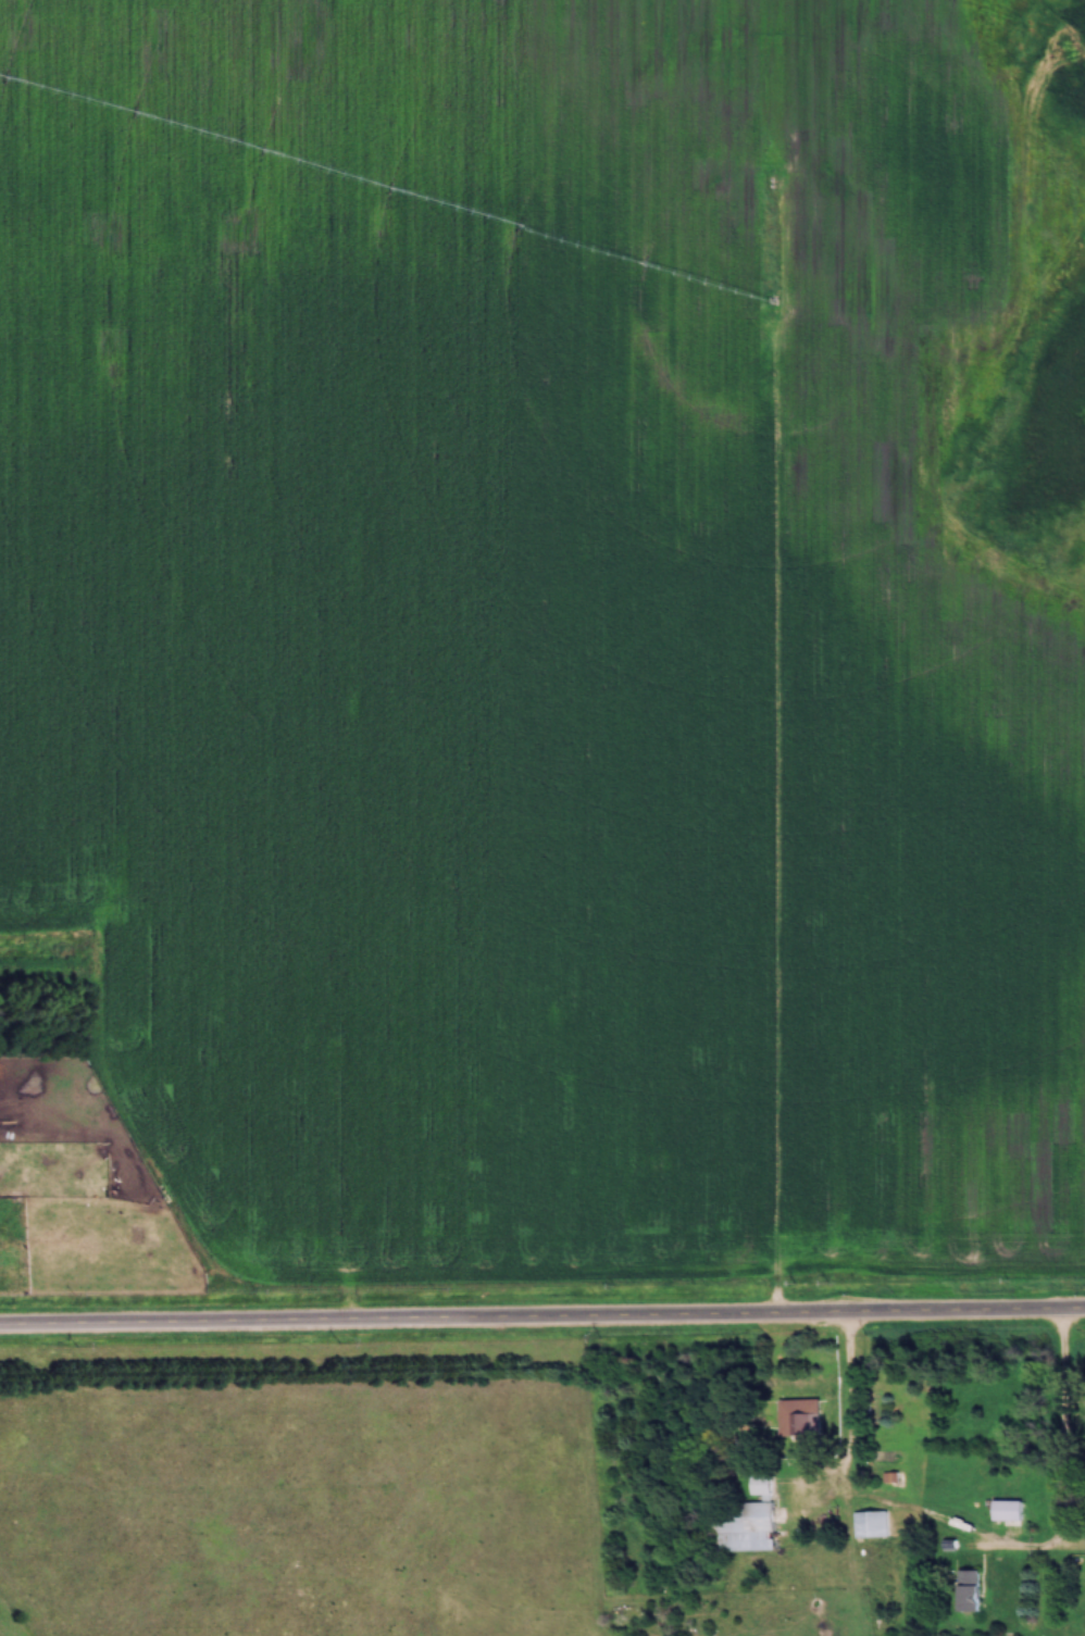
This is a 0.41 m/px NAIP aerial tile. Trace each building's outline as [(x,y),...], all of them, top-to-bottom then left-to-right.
[(778,1400),(778,1440),(821,1440),(821,1400),(778,1400)] [(752,1496),(771,1497),(772,1474),(753,1473),(752,1496)] [(1025,1501),(994,1501),(994,1521),(1025,1521),(1025,1501)] [(711,1504),(711,1551),(775,1551),(774,1504),(711,1504)] [(856,1513),(856,1539),(890,1539),(890,1513),(856,1513)] [(979,1572),(959,1572),(959,1613),(979,1613),(979,1572)]
